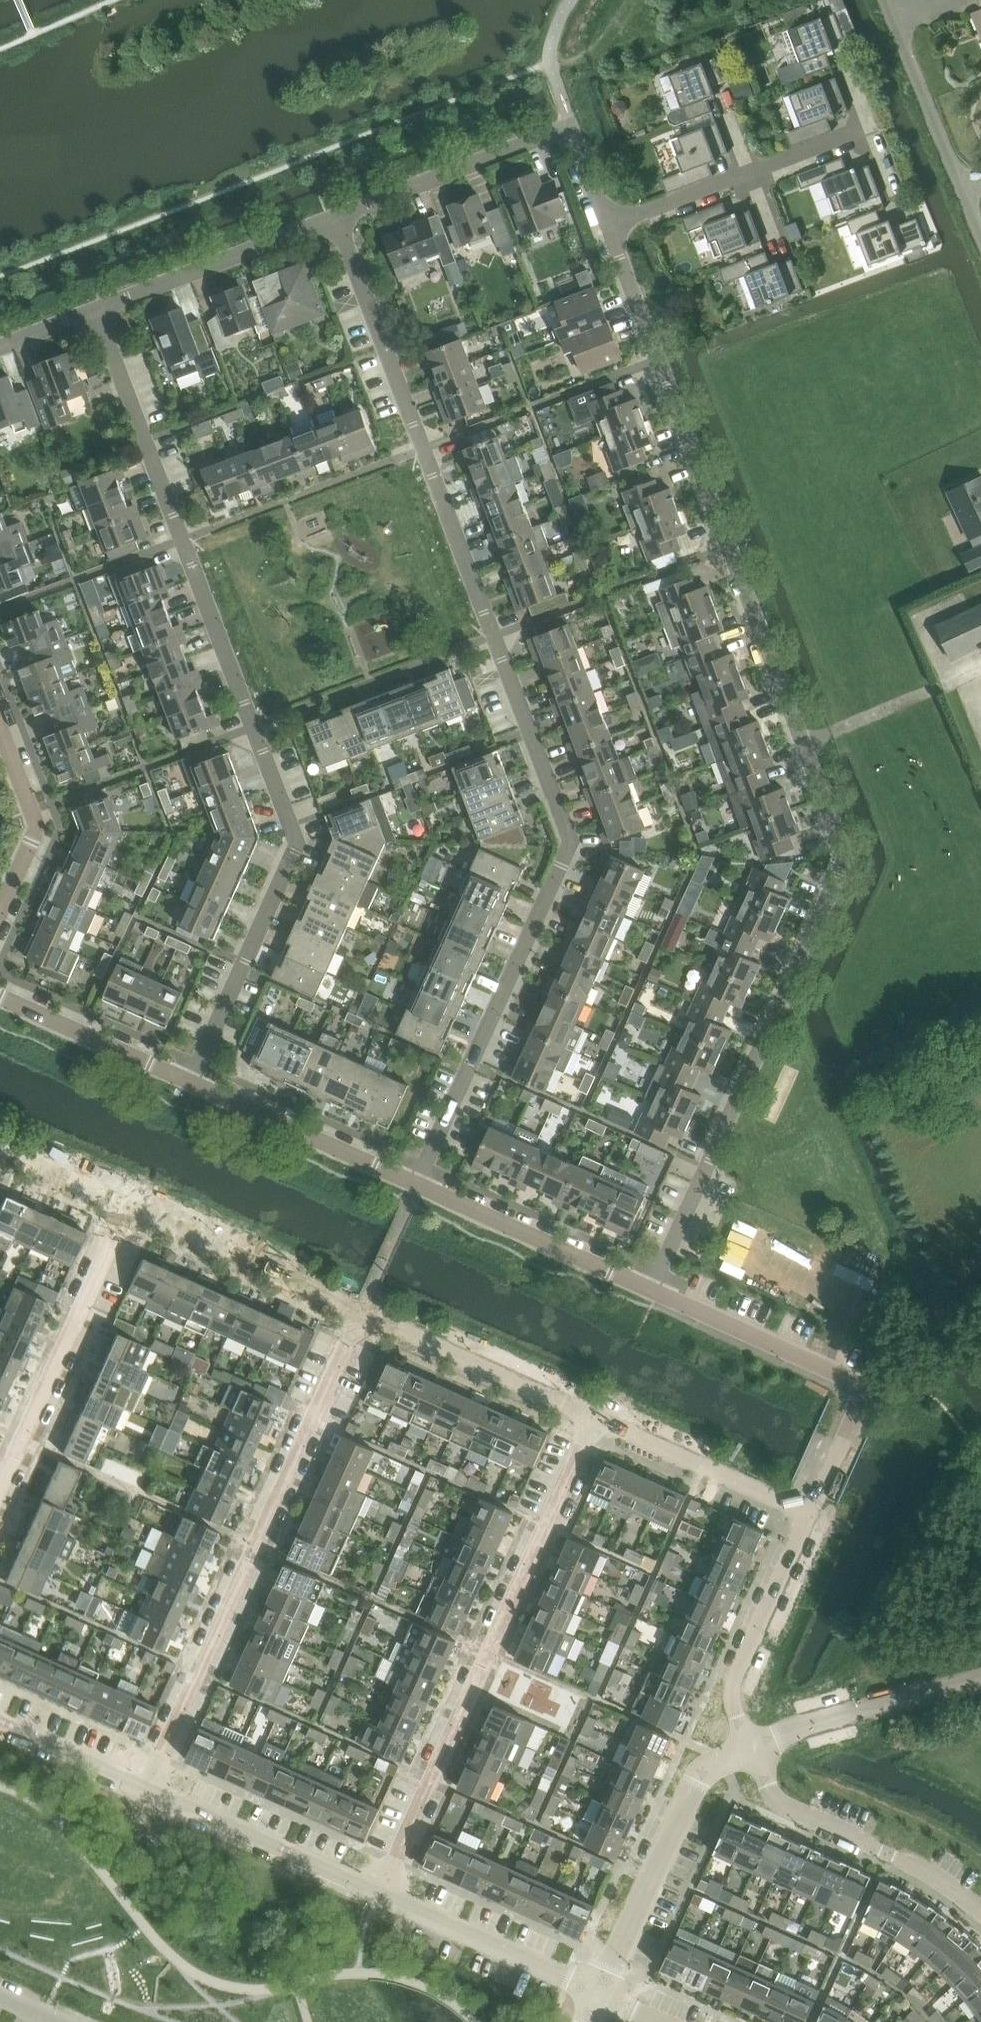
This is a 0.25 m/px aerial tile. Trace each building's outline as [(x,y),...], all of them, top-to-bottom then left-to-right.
[(973,13),(980,33),(980,10),(973,13)] [(794,62),(777,69),(782,84),(805,75),(830,66),(825,53),(833,50),(830,42),(843,37),(834,12),(787,29),(782,31),(794,62)] [(670,111),(668,116),(670,122),(675,124),(711,111),(706,98),(714,95),(711,87),(724,82),(715,57),(669,74),(681,107),(670,111)] [(831,130),(826,117),(834,115),(833,112),(846,107),(835,77),(789,94),(800,126),(785,132),(790,146),(831,130)] [(748,83),(731,89),(736,102),(737,101),(752,95),(748,83)] [(613,113),(619,115),(624,113),(627,108),(625,102),(620,100),(614,101),(611,107),(613,113)] [(666,193),(687,185),(713,175),(708,162),(715,159),(714,157),(727,152),(716,122),(670,139),(682,171),(661,179),(666,193)] [(795,174),(801,188),(821,181),(833,212),(879,195),(868,164),(855,169),(854,167),(846,170),(842,157),(795,174)] [(555,179),(542,184),(538,173),(506,185),(525,235),(557,223),(555,218),(568,213),(559,191),(555,179)] [(465,243),(493,233),(499,247),(514,241),(501,207),(486,213),(479,195),(450,206),(457,224),(450,226),(457,246),(465,243)] [(749,209),(736,214),(735,212),(727,215),(722,202),(681,217),(687,231),(702,226),(714,257),(760,240),(749,209)] [(916,217),(891,227),(888,219),(881,222),(876,209),(846,220),(851,234),(856,233),(868,264),(925,243),(916,217)] [(403,231),(386,237),(403,280),(433,269),(428,257),(440,252),(445,266),(451,264),(458,261),(447,232),(435,236),(428,218),(402,228),(403,231)] [(744,275),(756,307),(802,289),(791,259),(778,264),(777,261),(770,264),(765,251),(738,261),(731,264),(718,268),(724,282),(744,275)] [(737,256),(729,258),(731,264),(738,261),(737,256)] [(466,258),(458,261),(461,269),(462,271),(470,268),(466,258)] [(318,322),(326,319),(326,315),(327,314),(307,262),(266,277),(270,289),(259,293),(259,295),(272,328),(274,334),(275,334),(278,337),(286,334),(286,330),(315,319),(318,322)] [(596,289),(589,270),(577,274),(584,293),(596,289)] [(718,270),(711,273),(713,278),(720,275),(718,270)] [(242,286),(215,297),(223,318),(211,322),(221,349),(233,344),(230,334),(257,324),(260,333),(272,328),(259,295),(247,300),(242,286)] [(566,325),(559,328),(564,340),(609,323),(596,289),(584,293),(558,303),(566,325)] [(161,348),(164,347),(171,366),(172,365),(178,379),(200,371),(203,378),(221,372),(203,324),(191,328),(183,309),(154,320),(159,334),(156,335),(161,348)] [(584,373),(622,358),(609,323),(564,340),(568,353),(576,351),(584,373)] [(502,324),(492,328),(496,336),(505,333),(502,324)] [(445,345),(462,339),(457,325),(440,331),(445,345)] [(428,363),(433,362),(438,374),(471,362),(462,339),(445,345),(422,354),(424,360),(426,359),(428,363)] [(524,342),(511,346),(516,359),(528,354),(524,342)] [(48,428),(73,419),(66,400),(87,393),(72,353),(38,366),(43,378),(31,382),(48,428)] [(293,380),(306,375),(300,360),(288,365),(293,380)] [(516,370),(512,361),(504,365),(507,374),(516,370)] [(439,399),(479,384),(471,362),(438,374),(443,388),(438,390),(440,395),(438,396),(439,399)] [(519,379),(516,370),(507,374),(510,383),(519,379)] [(333,374),(324,378),(327,387),(336,383),(333,374)] [(14,424),(17,433),(42,424),(29,390),(18,394),(11,376),(0,380),(0,429),(14,424)] [(285,384),(282,376),(264,383),(267,391),(285,384)] [(324,378),(315,381),(318,390),(327,387),(324,378)] [(448,424),(489,408),(479,384),(439,399),(441,404),(443,404),(449,421),(447,421),(448,424)] [(289,394),(286,386),(278,389),(281,397),(289,394)] [(271,401),(281,397),(278,389),(268,392),(271,401)] [(603,421),(608,435),(646,421),(638,398),(627,402),(622,390),(591,402),(598,422),(603,421)] [(210,414),(222,409),(219,400),(207,405),(210,414)] [(246,418),(243,409),(234,412),(237,421),(246,418)] [(349,459),(350,461),(354,459),(339,418),(338,419),(335,409),(319,415),(323,425),(317,427),(329,460),(343,455),(345,460),(349,459)] [(378,450),(363,409),(339,418),(354,459),(359,457),(358,455),(375,449),(376,451),(378,450)] [(225,415),(228,424),(237,421),(234,412),(225,415)] [(292,428),(295,435),(294,435),(309,476),(314,474),(313,472),(318,471),(316,465),(329,460),(317,427),(314,419),(292,428)] [(197,436),(215,429),(212,420),(203,423),(193,427),(197,436)] [(646,421),(608,435),(614,449),(609,451),(617,472),(648,460),(643,447),(655,443),(646,421)] [(304,476),(305,478),(309,476),(294,435),(272,444),(284,477),(298,472),(300,477),(304,476)] [(465,461),(470,459),(475,472),(508,460),(499,437),(459,452),(461,457),(463,456),(465,461)] [(533,439),(536,448),(544,446),(541,437),(533,439)] [(284,477),(272,444),(249,452),(265,493),(269,491),(268,489),(273,488),(271,482),(284,477)] [(265,493),(249,452),(227,461),(240,494),(253,489),(255,494),(259,493),(260,495),(265,493)] [(477,492),(475,493),(477,497),(516,483),(508,460),(475,472),(480,486),(475,488),(477,492)] [(550,460),(541,463),(544,473),(553,469),(550,460)] [(228,505),(226,499),(240,494),(227,461),(203,470),(219,510),(224,508),(223,506),(228,505)] [(68,484),(85,477),(80,464),(63,471),(68,484)] [(123,467),(82,482),(91,506),(124,493),(119,480),(124,478),(123,473),(125,473),(123,467)] [(553,469),(544,473),(547,481),(557,477),(553,469)] [(612,484),(607,471),(589,478),(594,491),(612,484)] [(974,482),(970,479),(960,484),(960,488),(949,493),(970,539),(972,538),(977,549),(964,555),(971,571),(980,566),(980,478),(974,482)] [(633,527),(642,524),(680,510),(671,488),(660,492),(656,479),(624,491),(629,504),(625,506),(633,527)] [(483,505),(488,503),(493,517),(525,505),(516,483),(477,497),(479,502),(481,501),(483,505)] [(55,493),(46,497),(49,506),(58,502),(55,493)] [(124,493),(91,506),(100,528),(140,513),(138,509),(136,510),(135,505),(130,507),(124,493)] [(594,520),(585,494),(571,499),(581,525),(594,520)] [(495,537),(493,538),(495,542),(533,528),(525,505),(493,517),(498,530),(493,532),(495,537)] [(558,508),(561,518),(570,514),(567,505),(558,508)] [(680,510),(642,524),(647,539),(643,540),(651,561),(682,549),(677,537),(688,533),(680,510)] [(0,514),(0,553),(29,542),(22,522),(9,527),(3,513),(0,514)] [(140,518),(142,517),(140,513),(100,528),(109,552),(112,560),(141,549),(138,541),(149,537),(148,534),(146,535),(140,518)] [(564,526),(573,522),(570,514),(561,518),(564,526)] [(542,524),(533,528),(495,542),(496,546),(498,545),(500,550),(502,549),(508,563),(542,550),(551,547),(542,524)] [(74,538),(71,529),(62,532),(65,541),(74,538)] [(78,547),(74,538),(65,541),(69,550),(78,547)] [(29,581),(24,567),(37,562),(29,542),(0,553),(0,593),(29,581)] [(583,549),(574,553),(578,563),(587,559),(583,549)] [(510,587),(550,573),(542,550),(508,563),(514,578),(509,580),(510,582),(508,583),(510,587)] [(578,563),(581,571),(590,567),(587,559),(578,563)] [(116,571),(119,580),(128,603),(168,588),(167,584),(165,584),(158,567),(160,567),(159,564),(148,569),(145,560),(116,571)] [(571,602),(567,592),(559,595),(550,573),(510,587),(511,591),(513,590),(520,608),(518,609),(519,611),(530,607),(534,617),(571,602)] [(661,589),(668,608),(662,611),(668,626),(717,608),(708,585),(697,589),(693,577),(661,589)] [(91,579),(81,583),(84,591),(94,587),(91,579)] [(18,597),(32,592),(30,588),(17,593),(18,597)] [(168,593),(170,592),(168,588),(128,603),(136,626),(170,613),(165,600),(170,598),(168,593)] [(99,604),(90,608),(93,616),(102,613),(99,604)] [(953,660),(980,647),(980,605),(937,626),(953,660)] [(675,647),(682,645),(687,657),(719,645),(715,635),(725,630),(717,608),(668,626),(675,647)] [(40,610),(4,623),(13,647),(19,644),(23,656),(28,654),(66,639),(58,619),(45,624),(40,610)] [(106,622),(102,613),(93,616),(97,625),(106,622)] [(139,633),(130,636),(135,652),(185,633),(184,628),(182,629),(180,625),(175,627),(170,613),(136,626),(139,633)] [(539,657),(537,658),(538,662),(579,647),(566,614),(537,625),(541,635),(529,639),(530,641),(533,640),(539,657)] [(603,628),(606,637),(615,634),(612,625),(603,628)] [(135,652),(145,648),(153,671),(187,658),(181,645),(187,643),(185,638),(187,637),(185,633),(135,652)] [(28,654),(23,656),(27,667),(22,669),(30,691),(66,678),(61,664),(74,659),(66,639),(28,654)] [(734,653),(723,657),(719,645),(687,657),(694,677),(699,675),(704,689),(742,675),(734,653)] [(554,682),(587,669),(579,647),(538,662),(540,667),(542,666),(544,671),(549,669),(554,682)] [(620,647),(611,650),(614,659),(624,656),(620,647)] [(119,658),(116,649),(107,652),(110,661),(119,658)] [(659,653),(634,662),(639,675),(663,666),(659,653)] [(618,668),(627,665),(624,656),(614,659),(618,668)] [(123,667),(119,658),(110,661),(114,670),(123,667)] [(187,658),(153,671),(162,693),(202,678),(201,673),(199,674),(197,669),(192,671),(187,658)] [(467,677),(456,681),(451,668),(427,678),(444,723),(469,713),(467,709),(478,705),(467,677)] [(555,707),(596,692),(587,669),(554,682),(559,696),(554,698),(556,702),(554,703),(555,707)] [(712,724),(705,726),(706,727),(744,713),(740,702),(751,698),(742,675),(704,689),(710,704),(705,705),(712,724)] [(66,678),(30,691),(38,714),(45,712),(49,723),(54,721),(92,706),(84,686),(71,691),(66,678)] [(202,678),(162,693),(170,715),(204,703),(199,690),(204,688),(202,683),(204,682),(202,678)] [(444,723),(427,678),(403,687),(420,732),(444,723)] [(420,732),(403,687),(380,695),(397,741),(420,732)] [(571,727),(604,714),(596,692),(555,707),(557,712),(559,711),(561,716),(566,714),(571,727)] [(640,701),(637,692),(628,696),(631,704),(640,701)] [(124,697),(127,706),(136,703),(133,694),(124,697)] [(650,699),(653,709),(666,704),(662,694),(650,699)] [(397,741),(380,695),(356,704),(373,749),(397,741)] [(644,710),(640,701),(631,704),(635,714),(644,710)] [(131,715),(140,712),(136,703),(127,706),(131,715)] [(214,715),(209,716),(204,703),(170,715),(179,739),(220,724),(218,718),(216,719),(214,715)] [(373,749),(356,704),(332,713),(349,758),(373,749)] [(54,721),(49,723),(53,734),(47,736),(55,758),(91,745),(86,732),(99,727),(92,706),(54,721)] [(308,722),(326,767),(349,758),(332,713),(308,722)] [(759,720),(748,724),(744,713),(706,727),(718,761),(768,742),(759,720)] [(572,752),(613,737),(604,714),(571,727),(576,741),(571,743),(573,747),(571,748),(572,752)] [(145,725),(136,729),(140,738),(148,734),(145,725)] [(676,738),(671,725),(659,730),(663,743),(676,738)] [(131,731),(114,737),(118,745),(134,739),(131,731)] [(588,772),(621,759),(613,737),(572,752),(574,756),(576,756),(578,761),(583,759),(588,772)] [(657,746),(654,737),(645,740),(649,749),(657,746)] [(765,769),(776,765),(768,742),(718,761),(731,795),(769,780),(765,769)] [(109,754),(96,759),(91,745),(55,758),(64,781),(85,773),(88,782),(103,777),(100,768),(113,763),(109,754)] [(474,753),(470,745),(455,751),(458,760),(474,753)] [(652,758),(661,755),(657,746),(649,749),(652,758)] [(215,747),(183,759),(195,790),(202,788),(238,774),(230,752),(219,756),(215,747)] [(499,750),(454,767),(463,791),(508,774),(499,750)] [(446,755),(449,763),(458,760),(455,751),(446,755)] [(631,756),(621,760),(621,759),(588,772),(593,785),(588,787),(590,792),(588,793),(589,797),(630,782),(639,779),(631,756)] [(429,777),(425,768),(410,775),(413,783),(429,777)] [(238,774),(202,788),(210,809),(246,795),(238,774)] [(508,774),(463,791),(472,814),(517,797),(508,774)] [(394,781),(397,789),(413,783),(410,775),(394,781)] [(785,787),(774,791),(769,780),(731,795),(744,828),(793,810),(785,787)] [(142,785),(146,797),(154,794),(149,782),(142,785)] [(595,805),(600,803),(605,817),(638,804),(630,782),(589,797),(591,802),(593,801),(595,805)] [(671,782),(662,785),(665,794),(674,790),(671,782)] [(397,789),(401,797),(415,790),(413,783),(397,789)] [(371,792),(368,784),(360,787),(363,795),(371,792)] [(172,799),(168,787),(159,790),(164,802),(172,799)] [(360,787),(352,790),(355,798),(363,795),(360,787)] [(678,800),(674,790),(665,794),(669,803),(678,800)] [(691,792),(682,795),(688,811),(697,807),(691,792)] [(262,837),(255,817),(246,795),(210,809),(218,831),(224,829),(226,835),(262,837)] [(381,795),(327,815),(335,839),(387,841),(398,841),(381,795)] [(123,831),(110,797),(74,811),(81,830),(123,831)] [(517,797),(472,814),(483,844),(530,846),(522,824),(526,822),(517,797)] [(168,814),(176,811),(172,799),(164,802),(168,814)] [(605,838),(607,843),(647,828),(638,804),(605,817),(610,830),(605,832),(607,837),(605,838)] [(793,810),(755,824),(760,839),(756,840),(764,861),(795,849),(791,837),(801,832),(793,810)] [(432,828),(443,824),(440,816),(429,821),(432,828)] [(123,831),(81,830),(72,850),(107,866),(123,831)] [(707,831),(697,834),(701,844),(711,841),(707,831)] [(224,843),(218,840),(208,862),(243,878),(262,837),(226,835),(224,843)] [(336,839),(326,861),(369,881),(387,841),(335,839),(336,839)] [(483,845),(471,871),(471,872),(515,892),(526,868),(521,866),(530,846),(483,844),(483,845)] [(98,887),(107,866),(72,850),(63,871),(98,887)] [(603,863),(609,866),(604,879),(636,893),(646,871),(607,853),(603,863)] [(178,859),(171,855),(165,867),(173,870),(178,859)] [(694,878),(705,883),(717,857),(705,855),(694,878)] [(370,910),(380,887),(369,881),(326,861),(315,884),(359,904),(358,905),(370,910)] [(243,878),(208,862),(199,882),(234,898),(243,878)] [(429,863),(424,874),(435,878),(439,868),(429,863)] [(165,867),(160,877),(168,881),(173,870),(165,867)] [(741,901),(745,903),(782,920),(792,898),(781,893),(786,881),(756,867),(741,901)] [(155,874),(148,870),(142,882),(149,885),(155,874)] [(89,908),(98,887),(63,871),(53,892),(89,908)] [(515,892),(471,872),(461,895),(505,915),(515,892)] [(597,892),(591,889),(587,897),(626,915),(636,893),(604,879),(597,892)] [(136,892),(144,896),(149,885),(142,882),(136,892)] [(234,898),(199,882),(190,903),(225,919),(234,898)] [(358,905),(359,904),(315,884),(305,907),(348,927),(358,905)] [(163,891),(155,887),(149,898),(157,902),(163,891)] [(426,896),(415,891),(412,899),(422,904),(426,896)] [(80,929),(89,908),(53,892),(44,913),(80,929)] [(450,918),(494,937),(505,915),(461,895),(450,918)] [(583,907),(590,910),(584,922),(616,937),(626,915),(587,897),(583,907)] [(676,901),(668,897),(664,906),(672,910),(676,901)] [(686,897),(678,912),(691,918),(698,903),(686,897)] [(180,924),(216,940),(225,919),(190,903),(180,924)] [(731,922),(726,934),(757,948),(761,937),(772,942),(782,920),(745,903),(738,917),(734,915),(731,922)] [(659,914),(668,919),(672,910),(664,906),(659,914)] [(338,950),(348,927),(305,907),(294,930),(338,950)] [(135,915),(127,911),(122,922),(129,926),(135,915)] [(402,914),(398,912),(394,914),(391,919),(399,922),(402,914)] [(70,949),(80,929),(44,913),(35,934),(70,949)] [(690,919),(678,914),(663,945),(676,950),(690,919)] [(407,926),(410,919),(404,916),(400,923),(407,926)] [(494,937),(450,918),(440,941),(484,960),(494,937)] [(116,934),(124,938),(129,926),(122,922),(116,934)] [(578,936),(571,933),(567,941),(606,959),(616,937),(584,922),(578,936)] [(150,926),(146,934),(158,939),(161,931),(150,926)] [(327,973),(338,950),(294,930),(284,953),(327,973)] [(81,954),(70,949),(35,934),(25,955),(44,963),(41,971),(68,983),(81,954)] [(380,935),(378,939),(385,943),(388,936),(383,934),(380,935)] [(722,955),(715,969),(752,985),(762,964),(751,959),(757,948),(726,934),(717,953),(722,955)] [(170,935),(167,943),(178,948),(181,940),(170,935)] [(390,946),(399,950),(402,943),(393,939),(390,946)] [(190,953),(193,945),(181,940),(178,948),(190,953)] [(484,960),(440,941),(430,964),(473,983),(484,960)] [(563,950),(570,954),(564,966),(597,981),(606,959),(567,941),(563,950)] [(657,945),(648,941),(644,949),(653,953),(657,945)] [(396,956),(399,950),(390,946),(387,952),(396,956)] [(640,959),(648,963),(653,953),(644,949),(640,959)] [(370,964),(379,958),(374,951),(365,957),(370,964)] [(115,956),(107,952),(101,963),(110,967),(115,956)] [(273,977),(317,997),(327,973),(284,953),(273,977)] [(101,963),(96,974),(104,978),(110,967),(101,963)] [(120,964),(104,999),(125,1009),(141,973),(120,964)] [(473,983),(430,964),(419,987),(463,1006),(473,983)] [(558,980),(551,977),(547,985),(587,1003),(597,981),(564,966),(558,980)] [(649,979),(659,983),(664,972),(654,968),(649,979)] [(702,987),(696,999),(727,1013),(732,1003),(742,1007),(752,985),(715,969),(709,983),(705,981),(702,987)] [(141,973),(125,1009),(146,1018),(162,983),(141,973)] [(365,976),(360,987),(368,991),(373,980),(365,976)] [(168,1028),(184,993),(162,983),(146,1018),(168,1028)] [(543,994),(550,997),(544,1010),(577,1024),(587,1003),(547,985),(543,994)] [(637,989),(628,985),(624,993),(633,997),(637,989)] [(463,1006),(419,987),(409,1010),(453,1029),(463,1006)] [(620,1003),(629,1007),(633,997),(624,993),(620,1003)] [(309,1000),(301,996),(298,1004),(305,1008),(309,1000)] [(692,1020),(686,1034),(723,1051),(732,1029),(722,1025),(727,1013),(696,999),(688,1018),(692,1020)] [(313,1011),(317,1003),(309,1000),(305,1008),(313,1011)] [(637,1002),(634,1010),(647,1016),(650,1008),(637,1002)] [(351,1009),(357,1013),(361,1007),(354,1003),(351,1009)] [(357,1015),(366,1019),(370,1021),(374,1012),(361,1006),(361,1007),(357,1013),(357,1015)] [(398,1033),(442,1053),(453,1029),(409,1010),(398,1033)] [(538,1023),(531,1020),(528,1029),(576,1050),(585,1029),(577,1025),(577,1024),(544,1010),(538,1023)] [(347,1020),(353,1023),(357,1015),(350,1012),(347,1020)] [(357,1015),(353,1023),(356,1024),(363,1027),(366,1019),(357,1015)] [(256,1054),(251,1066),(274,1076),(294,1032),(260,1017),(245,1049),(256,1054)] [(557,1069),(565,1073),(576,1050),(528,1029),(523,1038),(530,1041),(525,1054),(557,1068),(557,1069)] [(617,1033),(608,1029),(605,1037),(613,1041),(617,1033)] [(625,1030),(619,1043),(630,1048),(636,1035),(625,1030)] [(294,1032),(274,1076),(297,1086),(317,1042),(294,1032)] [(325,1032),(320,1044),(317,1042),(297,1086),(320,1097),(340,1053),(339,1052),(344,1040),(325,1032)] [(672,1053),(667,1065),(697,1079),(702,1068),(713,1073),(723,1051),(686,1034),(679,1048),(675,1046),(672,1053)] [(600,1046),(609,1050),(613,1041),(605,1037),(600,1046)] [(394,1038),(390,1046),(397,1049),(400,1041),(394,1038)] [(397,1049),(406,1053),(409,1045),(400,1041),(397,1049)] [(343,1107),(363,1063),(340,1053),(320,1097),(343,1107)] [(512,1064),(507,1074),(547,1092),(557,1069),(557,1068),(525,1054),(519,1067),(512,1064)] [(366,1118),(386,1074),(363,1063),(343,1107),(366,1118)] [(703,1095),(692,1090),(697,1079),(667,1065),(666,1066),(662,1064),(647,1097),(656,1100),(693,1117),(703,1095)] [(597,1077),(588,1073),(585,1080),(593,1084),(597,1077)] [(390,1128),(410,1085),(386,1074),(366,1118),(390,1128)] [(580,1090),(589,1094),(593,1084),(585,1080),(580,1090)] [(522,1098),(530,1102),(534,1093),(526,1089),(522,1098)] [(547,1099),(543,1107),(552,1111),(555,1103),(547,1099)] [(649,1115),(645,1113),(636,1132),(667,1146),(672,1134),(683,1139),(693,1117),(656,1100),(649,1115)] [(561,1115),(565,1107),(555,1103),(552,1111),(561,1115)] [(635,1119),(622,1113),(618,1123),(631,1129),(635,1119)] [(591,1119),(587,1127),(595,1131),(599,1123),(591,1119)] [(605,1135),(609,1127),(599,1123),(595,1131),(605,1135)] [(483,1170),(487,1164),(499,1169),(514,1137),(491,1126),(485,1141),(477,1158),(473,1166),(483,1170)] [(519,1126),(514,1137),(499,1169),(513,1175),(509,1182),(518,1186),(536,1146),(536,1147),(541,1136),(519,1126)] [(471,1149),(468,1154),(477,1158),(485,1141),(476,1137),(475,1139),(471,1149)] [(643,1142),(635,1138),(631,1147),(639,1151),(643,1142)] [(660,1162),(665,1151),(643,1142),(639,1151),(638,1153),(660,1162)] [(558,1156),(536,1147),(536,1146),(518,1186),(527,1190),(530,1183),(543,1189),(558,1156)] [(562,1206),(579,1166),(558,1156),(543,1189),(556,1195),(553,1202),(562,1206)] [(585,1157),(581,1167),(579,1166),(562,1206),(571,1210),(574,1203),(587,1209),(601,1176),(602,1176),(607,1167),(585,1157)] [(600,1215),(597,1222),(605,1225),(623,1186),(602,1176),(601,1176),(587,1209),(600,1215)] [(5,1196),(9,1190),(1,1186),(0,1188),(0,1208),(5,1196)] [(21,1196),(29,1199),(33,1190),(26,1186),(21,1196)] [(629,1236),(647,1196),(623,1186),(605,1225),(629,1236)] [(29,1199),(36,1202),(40,1193),(33,1190),(29,1199)] [(11,1239),(29,1199),(21,1196),(18,1202),(5,1196),(0,1208),(0,1248),(6,1250),(11,1239)] [(33,1209),(36,1202),(29,1199),(11,1239),(31,1248),(46,1214),(33,1209)] [(61,1213),(58,1220),(46,1214),(31,1248),(50,1257),(68,1217),(61,1213)] [(86,1233),(73,1227),(76,1220),(68,1217),(50,1257),(71,1266),(86,1233)] [(170,1252),(166,1261),(173,1264),(177,1255),(170,1252)] [(156,1264),(142,1258),(127,1292),(148,1301),(166,1261),(159,1258),(156,1264)] [(173,1264),(166,1261),(148,1301),(145,1308),(164,1317),(183,1276),(170,1271),(173,1264)] [(213,1282),(217,1273),(210,1269),(205,1279),(213,1282)] [(195,1282),(183,1276),(164,1317),(184,1326),(205,1279),(198,1275),(195,1282)] [(13,1287),(33,1296),(38,1285),(18,1276),(13,1287)] [(213,1282),(205,1279),(184,1326),(204,1335),(207,1328),(222,1294),(210,1288),(213,1282)] [(33,1296),(13,1287),(4,1307),(44,1325),(47,1318),(41,1315),(47,1302),(33,1296)] [(222,1294),(207,1328),(227,1337),(245,1296),(238,1293),(235,1300),(222,1294)] [(252,1300),(245,1296),(227,1337),(246,1345),(261,1312),(249,1306),(252,1300)] [(44,1325),(4,1307),(0,1316),(0,1329),(29,1342),(34,1330),(41,1333),(44,1325)] [(261,1312),(246,1345),(266,1354),(284,1314),(277,1311),(274,1318),(261,1312)] [(288,1324),(291,1317),(284,1314),(266,1354),(298,1369),(315,1332),(302,1326),(300,1329),(288,1324)] [(119,1334),(131,1339),(135,1330),(123,1325),(119,1334)] [(26,1365),(30,1357),(23,1355),(29,1342),(0,1329),(0,1353),(26,1365)] [(111,1347),(104,1344),(101,1351),(141,1369),(150,1348),(131,1339),(119,1334),(117,1333),(111,1347)] [(164,1354),(168,1345),(155,1339),(151,1348),(164,1354)] [(141,1392),(150,1373),(141,1369),(101,1351),(97,1358),(104,1361),(98,1373),(141,1392)] [(188,1351),(183,1363),(190,1366),(195,1354),(188,1351)] [(11,1381),(17,1369),(23,1372),(26,1365),(0,1353),(0,1376),(11,1381)] [(195,1359),(192,1365),(204,1371),(207,1364),(195,1359)] [(378,1375),(366,1402),(392,1414),(411,1371),(390,1362),(383,1377),(378,1375)] [(212,1375),(219,1378),(223,1371),(215,1368),(212,1375)] [(431,1380),(411,1371),(392,1414),(412,1423),(431,1380)] [(123,1408),(132,1412),(141,1392),(98,1373),(93,1386),(86,1383),(83,1390),(123,1408)] [(5,1394),(11,1381),(0,1376),(0,1400),(9,1404),(12,1397),(5,1394)] [(240,1389),(249,1393),(253,1384),(244,1380),(240,1389)] [(431,1432),(450,1389),(431,1380),(412,1423),(431,1432)] [(186,1389),(197,1394),(201,1386),(190,1381),(186,1389)] [(252,1394),(263,1400),(268,1390),(256,1384),(252,1394)] [(249,1393),(240,1389),(231,1409),(271,1428),(274,1421),(268,1418),(274,1404),(263,1400),(252,1394),(249,1393)] [(451,1440),(470,1398),(450,1389),(431,1432),(451,1440)] [(86,1400),(81,1413),(114,1428),(123,1408),(83,1390),(80,1397),(86,1400)] [(471,1449),(490,1407),(470,1398),(451,1440),(471,1449)] [(9,1404),(0,1400),(0,1409),(5,1411),(9,1404)] [(178,1409),(180,1410),(186,1413),(189,1414),(191,1408),(181,1403),(178,1409)] [(490,1407),(471,1449),(490,1458),(495,1447),(509,1416),(490,1407)] [(271,1428),(231,1409),(222,1429),(256,1444),(261,1432),(268,1435),(271,1428)] [(173,1418),(185,1424),(189,1416),(177,1410),(173,1418)] [(84,1463),(102,1423),(114,1429),(114,1428),(81,1413),(62,1453),(84,1463)] [(495,1447),(495,1448),(491,1458),(510,1467),(514,1456),(515,1456),(529,1425),(509,1416),(495,1447)] [(359,1426),(351,1422),(347,1431),(355,1435),(359,1426)] [(515,1456),(536,1466),(550,1434),(529,1425),(515,1456)] [(256,1444),(222,1429),(213,1449),(253,1467),(257,1460),(250,1457),(256,1444)] [(172,1449),(176,1451),(181,1439),(167,1433),(164,1439),(160,1448),(168,1451),(171,1452),(172,1449)] [(160,1448),(164,1439),(154,1435),(151,1443),(160,1448)] [(366,1471),(376,1450),(344,1436),(335,1457),(366,1471)] [(402,1445),(409,1448),(413,1441),(405,1438),(402,1445)] [(393,1441),(389,1450),(398,1454),(402,1445),(393,1441)] [(194,1463),(205,1468),(204,1469),(238,1484),(243,1472),(250,1474),(253,1467),(213,1449),(202,1444),(194,1463)] [(407,1458),(411,1449),(409,1448),(402,1445),(398,1454),(407,1458)] [(164,1461),(168,1451),(160,1448),(155,1458),(164,1461)] [(335,1457),(326,1477),(357,1491),(366,1471),(335,1457)] [(432,1458),(428,1467),(437,1471),(441,1462),(432,1458)] [(609,1509),(627,1469),(607,1460),(589,1499),(609,1509)] [(63,1509),(81,1470),(59,1461),(41,1500),(75,1515),(63,1509)] [(446,1476),(450,1466),(441,1462),(437,1471),(446,1476)] [(204,1469),(196,1488),(195,1488),(236,1507),(239,1499),(232,1496),(238,1484),(204,1469)] [(629,1518),(647,1478),(627,1469),(609,1509),(629,1518)] [(357,1491),(326,1477),(317,1496),(360,1515),(368,1496),(357,1491)] [(472,1477),(468,1485),(476,1489),(480,1481),(472,1477)] [(652,1518),(666,1487),(647,1478),(629,1518),(633,1510),(652,1518)] [(485,1493),(489,1485),(480,1481),(476,1489),(485,1493)] [(422,1486),(412,1482),(409,1490),(418,1494),(422,1486)] [(652,1518),(673,1528),(688,1496),(666,1487),(652,1518)] [(226,1511),(232,1514),(236,1507),(195,1488),(186,1509),(220,1524),(226,1511)] [(436,1492),(428,1488),(424,1497),(432,1501),(436,1492)] [(404,1499),(414,1504),(418,1494),(409,1490),(404,1499)] [(521,1499),(512,1495),(508,1504),(517,1508),(521,1499)] [(317,1496),(308,1516),(351,1535),(360,1515),(317,1496)] [(419,1506),(428,1510),(432,1501),(424,1497),(419,1506)] [(515,1513),(483,1499),(474,1519),(505,1534),(515,1513)] [(693,1499),(689,1508),(698,1512),(702,1503),(693,1499)] [(66,1535),(75,1516),(75,1515),(41,1500),(35,1513),(29,1510),(26,1517),(66,1535)] [(216,1531),(183,1516),(174,1536),(214,1555),(217,1548),(210,1545),(216,1531)] [(342,1555),(351,1535),(308,1516),(299,1536),(342,1555)] [(57,1555),(66,1536),(66,1535),(26,1517),(22,1524),(29,1528),(23,1540),(57,1555)] [(734,1517),(728,1529),(725,1538),(756,1552),(765,1532),(734,1517)] [(505,1534),(474,1519),(465,1539),(496,1553),(505,1534)] [(689,1533),(693,1524),(684,1520),(680,1528),(689,1533)] [(404,1525),(395,1521),(391,1529),(400,1534),(404,1525)] [(125,1524),(120,1536),(131,1541),(137,1529),(125,1524)] [(573,1533),(582,1537),(586,1528),(577,1524),(573,1533)] [(414,1540),(418,1531),(409,1527),(405,1536),(414,1540)] [(387,1539),(396,1543),(400,1534),(391,1529),(387,1539)] [(174,1536),(163,1532),(154,1551),(198,1571),(204,1559),(210,1562),(214,1555),(174,1536)] [(607,1537),(598,1533),(594,1542),(603,1547),(607,1537)] [(456,1559),(488,1573),(496,1553),(465,1539),(454,1535),(445,1555),(456,1560),(456,1559)] [(342,1555),(299,1536),(290,1556),(333,1576),(342,1555)] [(405,1536),(401,1545),(410,1549),(414,1540),(405,1536)] [(593,1573),(602,1553),(571,1538),(562,1559),(593,1573)] [(716,1557),(747,1571),(756,1552),(725,1538),(716,1557)] [(48,1575),(57,1555),(23,1540),(18,1553),(11,1550),(8,1556),(48,1575)] [(111,1556),(114,1549),(107,1546),(104,1553),(111,1556)] [(629,1547),(625,1557),(633,1560),(637,1551),(629,1547)] [(679,1555),(670,1550),(666,1558),(675,1563),(679,1555)] [(145,1571),(156,1576),(196,1594),(199,1587),(193,1584),(198,1571),(154,1551),(145,1571)] [(642,1565),(647,1555),(637,1551),(633,1560),(642,1565)] [(658,1561),(647,1555),(642,1565),(654,1570),(658,1561)] [(39,1595),(48,1575),(8,1556),(5,1564),(11,1567),(5,1580),(39,1595)] [(707,1577),(738,1591),(747,1571),(716,1557),(707,1577)] [(662,1567),(671,1571),(675,1563),(666,1558),(662,1567)] [(456,1559),(456,1560),(447,1579),(479,1593),(488,1573),(456,1559)] [(553,1579),(584,1593),(593,1573),(562,1559),(553,1579)] [(386,1564),(377,1560),(373,1569),(382,1573),(386,1564)] [(676,1563),(672,1572),(684,1577),(688,1569),(682,1566),(676,1563)] [(317,1580),(318,1578),(287,1564),(277,1584),(309,1599),(318,1603),(326,1584),(317,1580)] [(118,1571),(110,1567),(107,1574),(115,1578),(118,1571)] [(400,1571),(391,1567),(387,1575),(396,1579),(400,1571)] [(369,1578),(378,1581),(382,1573),(373,1569),(369,1578)] [(436,1573),(427,1594),(438,1598),(470,1612),(479,1593),(447,1579),(436,1573)] [(383,1584),(392,1588),(396,1579),(387,1575),(383,1584)] [(196,1594),(156,1576),(147,1596),(180,1611),(186,1599),(193,1602),(196,1594)] [(698,1597),(729,1611),(738,1591),(707,1577),(698,1597)] [(544,1598),(575,1612),(584,1593),(553,1579),(544,1598)] [(646,1587),(638,1583),(634,1591),(643,1595),(646,1587)] [(318,1603),(309,1599),(277,1584),(268,1604),(309,1622),(318,1603)] [(11,1607),(17,1592),(0,1585),(0,1602),(11,1607)] [(660,1594),(651,1590),(648,1598),(657,1602),(660,1594)] [(630,1600),(638,1604),(643,1595),(634,1591),(630,1600)] [(429,1619),(460,1633),(470,1612),(438,1598),(438,1599),(427,1594),(418,1614),(429,1619)] [(84,1616),(91,1619),(101,1599),(94,1595),(84,1616)] [(180,1611),(147,1596),(138,1615),(178,1633),(181,1627),(175,1624),(180,1611)] [(689,1616),(721,1630),(729,1611),(698,1597),(689,1616)] [(28,1598),(24,1607),(33,1611),(37,1602),(28,1598)] [(535,1618),(566,1632),(575,1612),(544,1598),(535,1618)] [(644,1606),(653,1610),(657,1602),(648,1598),(644,1606)] [(41,1615),(45,1606),(37,1602),(33,1611),(41,1615)] [(300,1642),(309,1622),(268,1604),(260,1624),(300,1642)] [(360,1621),(364,1613),(355,1609),(351,1618),(360,1621)] [(67,1615),(63,1624),(72,1628),(76,1619),(67,1615)] [(175,1641),(178,1634),(178,1633),(138,1615),(129,1636),(162,1651),(168,1638),(175,1641)] [(374,1628),(378,1619),(369,1615),(365,1624),(374,1628)] [(712,1650),(720,1631),(721,1630),(689,1616),(680,1636),(712,1650)] [(351,1618),(347,1626),(356,1630),(360,1621),(351,1618)] [(566,1632),(535,1618),(526,1638),(557,1652),(558,1652),(569,1657),(578,1638),(566,1633),(566,1632)] [(81,1632),(85,1623),(76,1619),(72,1628),(81,1632)] [(426,1627),(425,1627),(415,1622),(405,1642),(448,1661),(457,1641),(426,1627)] [(628,1627),(620,1623),(617,1631),(625,1635),(628,1627)] [(291,1662),(300,1642),(260,1624),(251,1643),(291,1662)] [(365,1624),(361,1633),(370,1637),(374,1628),(365,1624)] [(643,1633),(634,1629),(630,1637),(640,1641),(643,1633)] [(612,1640),(620,1644),(625,1635),(617,1631),(612,1640)] [(107,1633),(103,1642),(112,1645),(115,1637),(107,1633)] [(23,1635),(18,1645),(17,1645),(3,1676),(23,1685),(37,1654),(36,1653),(41,1643),(23,1635)] [(671,1656),(703,1670),(712,1650),(680,1636),(671,1656)] [(17,1645),(0,1637),(0,1675),(3,1676),(17,1645)] [(120,1649),(124,1641),(115,1637),(112,1645),(120,1649)] [(626,1646),(635,1651),(640,1641),(630,1637),(626,1646)] [(526,1638),(517,1659),(548,1673),(557,1652),(526,1638)] [(396,1662),(439,1681),(448,1661),(405,1642),(396,1662)] [(282,1681),(291,1662),(251,1643),(242,1663),(282,1681)] [(346,1652),(337,1648),(333,1657),(342,1661),(346,1652)] [(146,1650),(142,1660),(151,1664),(155,1654),(146,1650)] [(62,1652),(57,1663),(57,1662),(42,1694),(62,1703),(79,1665),(81,1661),(62,1652)] [(42,1694),(57,1662),(37,1654),(23,1685),(42,1694)] [(368,1662),(351,1655),(347,1663),(356,1667),(364,1670),(368,1662)] [(662,1675),(694,1689),(703,1670),(671,1656),(662,1675)] [(329,1666),(338,1669),(342,1661),(333,1657),(329,1666)] [(167,1660),(163,1669),(172,1673),(176,1664),(167,1660)] [(430,1701),(439,1681),(396,1662),(388,1681),(430,1701)] [(611,1665),(602,1662),(598,1670),(607,1674),(611,1665)] [(232,1684),(264,1698),(273,1702),(282,1681),(242,1663),(232,1684)] [(343,1672),(352,1676),(356,1667),(347,1663),(343,1672)] [(95,1680),(98,1673),(79,1665),(62,1703),(82,1712),(96,1680),(95,1680)] [(625,1672),(616,1668),(612,1676),(621,1680),(625,1672)] [(594,1679),(602,1683),(607,1674),(598,1670),(594,1679)] [(662,1676),(651,1671),(643,1690),(685,1709),(694,1689),(662,1675),(662,1676)] [(608,1686),(616,1690),(621,1680),(612,1676),(608,1686)] [(121,1729),(135,1698),(140,1687),(121,1678),(116,1689),(101,1721),(121,1729)] [(96,1680),(82,1712),(101,1721),(116,1689),(96,1680)] [(388,1681),(388,1682),(398,1687),(390,1706),(421,1720),(430,1701),(388,1681)] [(225,1698),(229,1689),(220,1685),(217,1694),(225,1698)] [(328,1692),(320,1688),(316,1697),(324,1700),(328,1692)] [(644,1716),(675,1730),(685,1709),(643,1690),(633,1711),(644,1716)] [(343,1698),(334,1694),(330,1703),(339,1707),(343,1698)] [(242,1695),(238,1704),(246,1708),(250,1699),(242,1695)] [(312,1705),(320,1709),(324,1700),(316,1697),(312,1705)] [(142,1739),(156,1707),(135,1698),(121,1729),(142,1739)] [(326,1712),(335,1716),(339,1707),(330,1703),(326,1712)] [(486,1726),(517,1740),(528,1745),(538,1724),(495,1705),(486,1726)] [(390,1706),(389,1706),(381,1726),(412,1740),(421,1720),(390,1706)] [(273,1709),(268,1718),(277,1722),(281,1713),(273,1709)] [(286,1726),(290,1717),(281,1713),(277,1722),(286,1726)] [(598,1720),(589,1716),(586,1724),(594,1728),(598,1720)] [(206,1717),(187,1759),(208,1769),(227,1726),(206,1717)] [(358,1741),(402,1761),(412,1740),(381,1726),(380,1726),(367,1720),(358,1741)] [(672,1738),(634,1720),(625,1741),(631,1744),(663,1758),(672,1738)] [(581,1733),(590,1737),(594,1728),(586,1724),(581,1733)] [(208,1769),(228,1778),(242,1746),(247,1735),(227,1726),(208,1769)] [(508,1760),(517,1740),(486,1726),(477,1746),(508,1760)] [(312,1727),(308,1735),(316,1739),(320,1730),(312,1727)] [(325,1743),(329,1735),(320,1730),(316,1739),(325,1743)] [(631,1744),(622,1764),(654,1778),(663,1758),(631,1744)] [(351,1745),(347,1754),(356,1757),(360,1748),(351,1745)] [(262,1755),(242,1746),(228,1778),(248,1787),(262,1755)] [(500,1780),(508,1760),(477,1746),(468,1766),(500,1780)] [(365,1761),(369,1752),(360,1748),(356,1757),(365,1761)] [(566,1752),(557,1748),(553,1757),(562,1760),(566,1752)] [(248,1787),(267,1795),(281,1764),(262,1755),(248,1787)] [(580,1759),(572,1755),(568,1763),(577,1767),(580,1759)] [(549,1766),(558,1770),(562,1760),(553,1757),(549,1766)] [(613,1784),(645,1798),(654,1778),(622,1764),(616,1761),(607,1781),(613,1784)] [(301,1773),(287,1804),(307,1813),(326,1771),(305,1762),(301,1773)] [(387,1771),(396,1775),(400,1767),(391,1763),(387,1771)] [(564,1772),(573,1776),(577,1767),(568,1763),(564,1772)] [(301,1773),(281,1764),(267,1795),(287,1804),(301,1773)] [(468,1766),(459,1786),(490,1801),(500,1780),(468,1766)] [(341,1791),(345,1780),(326,1771),(307,1813),(326,1822),(341,1791)] [(645,1798),(613,1784),(605,1803),(636,1817),(645,1798)] [(548,1792),(540,1788),(536,1797),(544,1800),(548,1792)] [(326,1822),(346,1831),(360,1800),(341,1791),(326,1822)] [(456,1792),(452,1800),(461,1804),(465,1796),(456,1792)] [(563,1798),(554,1794),(550,1802),(560,1806),(563,1798)] [(532,1805),(540,1809),(544,1800),(536,1797),(532,1805)] [(627,1837),(636,1817),(605,1803),(594,1799),(586,1818),(596,1822),(627,1837)] [(346,1831),(367,1840),(381,1809),(360,1800),(346,1831)] [(477,1801),(473,1810),(482,1814),(486,1805),(477,1801)] [(546,1811),(555,1816),(560,1806),(550,1802),(546,1811)] [(734,1811),(715,1853),(735,1862),(754,1822),(744,1817),(744,1815),(734,1811)] [(508,1815),(504,1824),(512,1828),(516,1819),(508,1815)] [(512,1828),(521,1832),(525,1823),(516,1819),(512,1828)] [(586,1844),(618,1858),(627,1837),(596,1822),(586,1844)] [(764,1824),(764,1826),(754,1822),(735,1862),(755,1871),(774,1829),(764,1824)] [(783,1835),(784,1833),(774,1829),(755,1871),(775,1880),(793,1840),(783,1835)] [(556,1837),(547,1833),(543,1842),(552,1845),(556,1837)] [(458,1844),(437,1834),(423,1866),(444,1875),(458,1844)] [(561,1849),(565,1841),(556,1837),(552,1845),(561,1849)] [(804,1842),(803,1844),(793,1840),(775,1880),(794,1889),(813,1847),(804,1842)] [(463,1884),(477,1853),(458,1844),(444,1875),(463,1884)] [(822,1853),(823,1851),(813,1847),(794,1889),(814,1898),(832,1857),(822,1853)] [(587,1851),(582,1860),(591,1864),(595,1854),(587,1851)] [(483,1893),(497,1862),(477,1853),(463,1884),(483,1893)] [(843,1860),(842,1862),(832,1857),(814,1898),(834,1906),(853,1864),(843,1860)] [(521,1859),(516,1870),(497,1862),(483,1893),(503,1902),(522,1859),(521,1859)] [(536,1879),(541,1868),(522,1859),(503,1902),(522,1911),(536,1879)] [(603,1869),(612,1873),(616,1864),(607,1860),(603,1869)] [(862,1871),(863,1869),(853,1864),(834,1906),(855,1916),(873,1876),(862,1871)] [(542,1920),(556,1888),(536,1879),(522,1911),(542,1920)] [(711,1883),(703,1879),(699,1888),(707,1892),(711,1883)] [(881,1882),(864,1920),(882,1929),(903,1888),(894,1883),(893,1885),(882,1880),(881,1882)] [(562,1928),(576,1897),(556,1888),(542,1920),(562,1928)] [(912,1895),(913,1893),(903,1888),(882,1929),(898,1938),(921,1900),(912,1895)] [(692,1902),(701,1906),(705,1898),(696,1894),(692,1902)] [(735,1894),(731,1903),(739,1906),(743,1898),(735,1894)] [(582,1938),(596,1906),(576,1897),(562,1928),(582,1938)] [(739,1906),(748,1910),(752,1902),(743,1898),(739,1906)] [(930,1906),(921,1900),(898,1938),(913,1948),(940,1911),(931,1904),(930,1906)] [(728,1908),(724,1917),(733,1921),(737,1912),(728,1908)] [(783,1915),(774,1911),(770,1920),(779,1924),(783,1915)] [(947,1919),(949,1917),(940,1911),(913,1948),(928,1959),(956,1925),(947,1919)] [(733,1921),(742,1925),(746,1916),(737,1912),(733,1921)] [(779,1924),(788,1928),(792,1919),(783,1915),(779,1924)] [(928,1959),(942,1972),(973,1938),(965,1931),(964,1932),(956,1925),(928,1959)] [(768,1926),(764,1935),(772,1938),(776,1930),(768,1926)] [(702,1937),(681,1927),(662,1969),(683,1979),(697,1947),(702,1937)] [(813,1929),(809,1938),(818,1942),(822,1933),(813,1929)] [(792,1947),(796,1939),(776,1930),(772,1938),(792,1947)] [(827,1946),(831,1937),(822,1933),(818,1942),(827,1946)] [(703,1937),(698,1948),(697,1947),(683,1979),(703,1988),(721,1946),(703,1937)] [(942,1972),(955,1985),(980,1960),(980,1948),(980,1947),(980,1946),(980,1945),(973,1938),(942,1972)] [(807,1943),(803,1952),(812,1956),(815,1947),(807,1943)] [(722,1996),(741,1955),(721,1946),(703,1988),(722,1996)] [(820,1960),(824,1951),(815,1947),(812,1956),(820,1960)] [(859,1950),(855,1958),(863,1963),(868,1954),(859,1950)] [(877,1960),(868,1954),(863,1963),(868,1965),(873,1968),(877,1960)] [(742,2005),(761,1963),(741,1955),(722,1996),(742,2005)] [(955,1985),(967,1999),(980,1987),(980,1960),(955,1985)] [(762,2014),(781,1972),(761,1963),(742,2005),(762,2014)] [(889,1967),(883,1974),(890,1980),(896,1972),(889,1967)] [(865,1971),(860,1979),(869,1985),(874,1976),(865,1971)] [(762,2014),(779,2021),(782,2021),(796,1992),(800,1981),(781,1972),(762,2014)] [(909,1981),(896,1972),(890,1980),(899,1985),(903,1989),(909,1981)] [(882,1982),(874,1976),(869,1985),(873,1987),(877,1990),(882,1982)] [(869,1985),(860,1979),(857,1985),(865,1990),(869,1985)] [(865,1990),(864,1993),(873,1998),(878,1990),(877,1990),(873,1987),(869,1985),(865,1990)] [(915,1987),(909,1994),(915,2000),(922,1993),(915,1987)] [(967,1999),(979,2013),(980,2011),(980,1987),(967,1999)] [(816,2001),(796,1992),(782,2021),(807,2021),(816,2001)] [(923,2007),(929,2000),(922,1993),(915,2000),(923,2007)] [(818,2021),(845,2021),(853,2009),(829,1996),(818,2021)] [(854,2009),(853,2009),(845,2021),(872,2021),(854,2009)] [(904,2020),(906,2021),(915,2021),(922,2016),(915,2009),(904,2020)] [(931,2016),(936,2021),(939,2021),(945,2017),(939,2010),(931,2016)]
